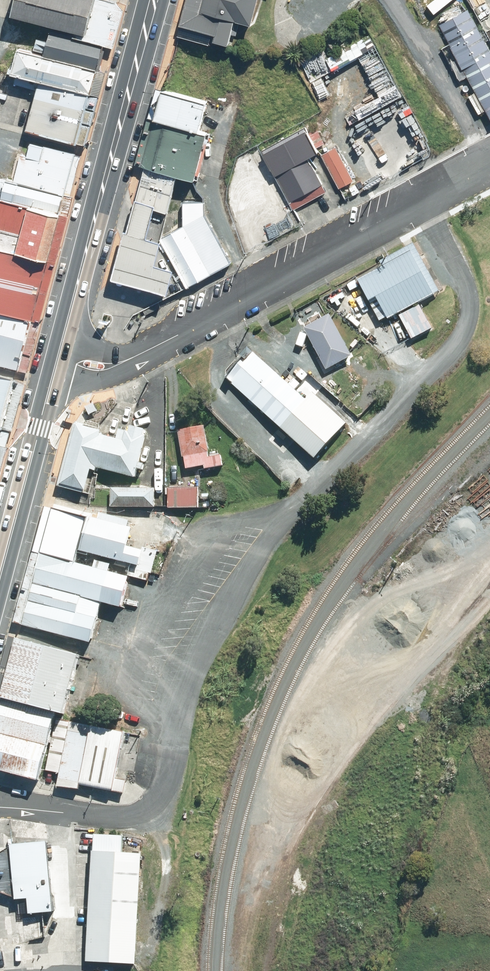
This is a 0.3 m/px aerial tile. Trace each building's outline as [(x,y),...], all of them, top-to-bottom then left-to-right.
[(80,31),(78,37),(103,44),(116,1),(112,0),(17,0),(14,12),(80,31)] [(210,32),(208,40),(222,43),(228,18),(246,23),(251,0),(180,0),(171,35),(202,42),(205,31),(210,32)] [(440,25),(489,116),(489,49),(468,9),(465,11),(462,4),(444,14),(448,21),(440,25)] [(43,81),(29,129),(76,142),(105,45),(103,44),(78,37),(52,29),(44,55),(21,48),(14,72),(18,73),(15,83),(35,89),(38,79),(43,81)] [(4,74),(1,85),(9,87),(12,76),(4,74)] [(189,129),(197,100),(152,88),(131,164),(144,170),(134,203),(126,235),(119,235),(107,282),(113,280),(158,292),(164,268),(145,263),(152,239),(150,239),(168,172),(185,177),(197,131),(189,129)] [(310,157),(320,152),(305,127),(262,151),(295,209),(327,191),(323,184),(324,183),(310,157)] [(0,186),(0,198),(60,214),(76,155),(30,143),(27,156),(26,155),(22,154),(22,155),(15,181),(13,181),(2,178),(2,179),(0,186)] [(323,156),(341,188),(355,180),(337,148),(323,156)] [(0,198),(0,312),(33,320),(60,214),(0,198)] [(200,201),(179,201),(179,224),(156,237),(183,285),(226,261),(200,214),(200,201)] [(418,250),(359,281),(371,302),(378,298),(389,320),(440,293),(418,250)] [(20,369),(33,320),(0,312),(0,364),(20,369)] [(306,329),(327,370),(353,357),(331,316),(306,329)] [(227,378),(316,459),(348,424),(334,411),(314,393),(307,401),(247,347),(240,355),(245,359),(227,378)] [(17,382),(0,378),(0,446),(17,382)] [(362,411),(347,396),(341,402),(357,417),(362,411)] [(95,405),(87,409),(90,416),(98,412),(95,405)] [(339,406),(334,411),(348,424),(349,425),(354,420),(339,406)] [(259,422),(273,435),(278,430),(264,416),(259,422)] [(88,429),(70,424),(63,423),(48,483),(70,489),(74,490),(79,468),(83,469),(83,466),(122,476),(125,467),(130,468),(132,462),(126,460),(133,434),(130,434),(132,427),(117,424),(116,430),(106,428),(103,437),(88,433),(89,431),(87,431),(88,429)] [(208,453),(209,453),(205,427),(180,432),(184,458),(185,458),(187,469),(205,466),(206,470),(223,467),(222,456),(209,459),(208,453)] [(241,428),(235,435),(249,448),(255,441),(241,428)] [(111,489),(111,508),(156,508),(156,490),(111,489)] [(199,489),(169,489),(169,509),(199,508),(199,489)] [(119,545),(124,527),(120,526),(122,520),(91,511),(89,517),(79,515),(78,516),(44,507),(35,542),(37,543),(25,589),(15,624),(82,641),(93,601),(113,606),(120,576),(101,571),(103,562),(88,559),(86,567),(64,561),(67,548),(125,563),(122,575),(146,581),(147,575),(143,574),(149,550),(134,546),(133,549),(119,545)] [(50,770),(48,782),(69,786),(69,782),(115,790),(116,779),(106,777),(114,729),(43,718),(45,709),(56,712),(70,653),(7,637),(0,665),(0,770),(28,778),(31,767),(50,770)] [(86,833),(78,960),(126,963),(134,854),(115,853),(117,835),(86,833)] [(18,895),(19,911),(44,909),(41,881),(38,838),(1,841),(6,896),(18,895)]
